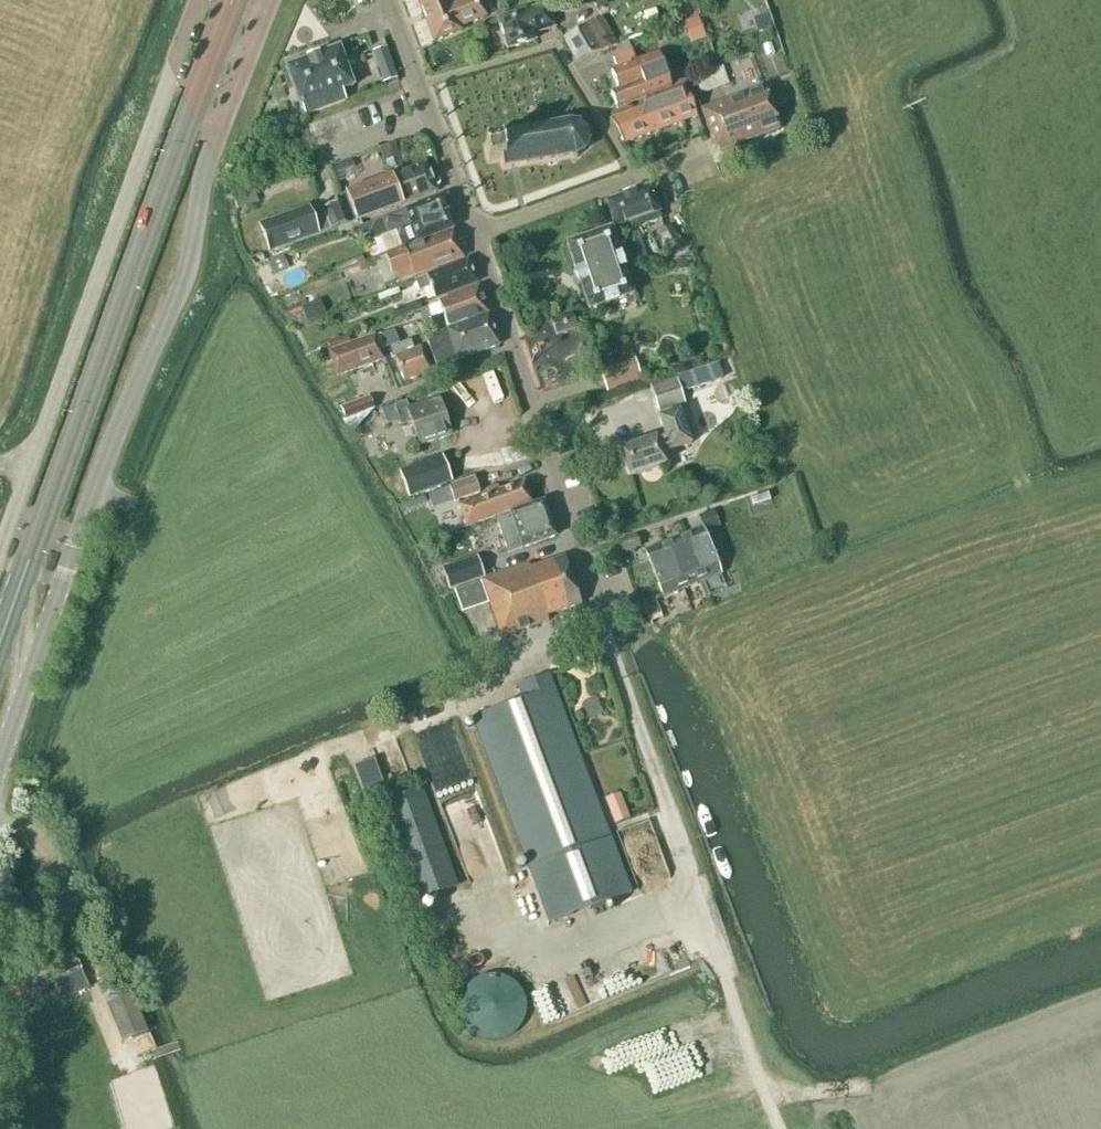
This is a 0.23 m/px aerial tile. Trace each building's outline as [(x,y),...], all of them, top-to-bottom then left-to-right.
[(433,43),(462,31),(460,27),(485,16),(479,0),(416,0),(433,43)] [(595,10),(609,5),(607,0),(591,0),(595,10)] [(507,50),(535,41),(533,35),(555,28),(547,5),(497,20),(507,50)] [(707,37),(699,17),(685,22),(692,42),(707,37)] [(605,38),(596,23),(564,41),(576,62),(616,47),(610,36),(605,38)] [(384,82),(396,78),(385,47),(373,52),(384,82)] [(304,117),(345,101),(342,92),(353,88),(339,48),(285,68),(300,107),(304,117)] [(636,63),(632,52),(613,59),(617,69),(611,72),(618,91),(610,95),(616,110),(671,88),(659,55),(636,63)] [(610,119),(625,144),(697,117),(685,84),(645,100),(642,107),(610,119)] [(719,152),(779,130),(764,88),(701,111),(711,138),(713,137),(719,152)] [(503,169),(575,157),(584,151),(588,142),(586,131),(579,123),(568,121),(493,135),(496,144),(485,146),(488,163),(501,160),(503,169)] [(400,157),(396,142),(381,146),(385,161),(400,157)] [(348,170),(343,159),(330,165),(334,175),(348,170)] [(390,178),(402,206),(436,193),(425,165),(390,178)] [(356,223),(402,206),(390,178),(346,194),(356,223)] [(633,230),(660,220),(658,213),(659,213),(650,188),(606,203),(614,227),(630,222),(633,230)] [(418,245),(453,232),(441,199),(405,212),(382,221),(388,234),(410,226),(418,245)] [(352,224),(343,202),(323,209),(325,215),(313,219),(309,207),(261,225),(272,253),(331,231),(352,224)] [(657,232),(662,248),(663,251),(673,248),(677,260),(694,254),(683,224),(673,228),(672,227),(657,232)] [(634,296),(611,230),(566,245),(576,272),(573,273),(578,286),(580,285),(589,311),(634,296)] [(453,232),(418,245),(385,257),(392,276),(396,274),(399,282),(463,259),(453,232)] [(650,252),(662,248),(657,232),(645,236),(650,252)] [(260,266),(265,279),(283,272),(278,259),(260,266)] [(433,300),(476,284),(467,261),(415,281),(419,292),(429,289),(433,300)] [(448,330),(488,316),(478,289),(438,304),(448,330)] [(301,308),(306,324),(326,317),(320,301),(301,308)] [(405,315),(420,310),(418,302),(402,307),(405,315)] [(488,316),(448,330),(425,338),(436,368),(499,346),(488,316)] [(556,334),(575,329),(572,318),(553,323),(556,334)] [(397,339),(405,336),(401,327),(393,330),(397,339)] [(327,343),(330,352),(350,344),(347,336),(327,343)] [(383,359),(374,336),(354,343),(350,344),(330,352),(328,352),(337,376),(363,367),(363,366),(369,364),(383,359)] [(413,350),(410,342),(391,348),(403,382),(430,372),(421,347),(413,350)] [(607,392),(642,382),(635,360),(601,371),(607,392)] [(658,411),(684,402),(681,394),(722,380),(717,364),(650,387),(658,411)] [(352,419),(373,410),(368,398),(347,407),(352,419)] [(450,436),(439,400),(409,409),(407,402),(394,406),(400,427),(411,423),(418,446),(450,436)] [(691,445),(679,411),(658,419),(665,438),(656,441),(656,439),(619,451),(628,478),(665,465),(661,454),(669,452),(670,452),(691,445)] [(451,480),(443,455),(399,469),(407,494),(451,480)] [(454,502),(479,493),(474,478),(449,487),(454,502)] [(466,527),(489,519),(532,504),(524,483),(458,506),(466,527)] [(747,550),(757,546),(786,535),(769,491),(729,503),(747,550)] [(507,553),(555,537),(543,503),(495,519),(507,553)] [(714,510),(704,513),(708,523),(718,520),(714,510)] [(681,516),(666,522),(671,535),(686,530),(681,516)] [(684,537),(702,582),(720,575),(702,529),(684,537)] [(641,546),(637,536),(619,543),(623,553),(641,546)] [(684,589),(702,582),(684,537),(666,544),(684,589)] [(663,598),(684,589),(666,544),(645,552),(663,598)] [(529,564),(457,589),(454,590),(462,613),(490,604),(501,638),(549,622),(547,617),(579,606),(563,559),(531,570),(529,564)] [(451,571),(458,588),(459,588),(481,581),(474,562),(451,571)] [(549,924),(631,894),(549,675),(518,687),(523,700),(472,719),(549,924)] [(446,753),(461,747),(452,725),(423,736),(437,773),(451,767),(446,753)] [(418,901),(443,892),(457,887),(422,790),(382,804),(418,901)] [(607,798),(618,825),(633,818),(622,792),(607,798)] [(638,826),(649,869),(658,867),(661,879),(669,877),(655,822),(638,826)] [(88,988),(80,971),(69,947),(36,962),(47,986),(57,982),(64,999),(88,988)] [(496,1042),(506,1039),(515,1034),(521,1025),(525,1016),(525,1005),(523,995),(517,987),(509,980),(499,976),(488,976),(478,979),(470,985),(464,993),(460,1002),(460,1013),(462,1023),(468,1031),(476,1038),(486,1041),(496,1042)] [(106,1004),(112,1018),(123,1014),(138,1008),(132,994),(106,1004)] [(123,1128),(167,1128),(176,1126),(157,1065),(108,1079),(123,1128)]
